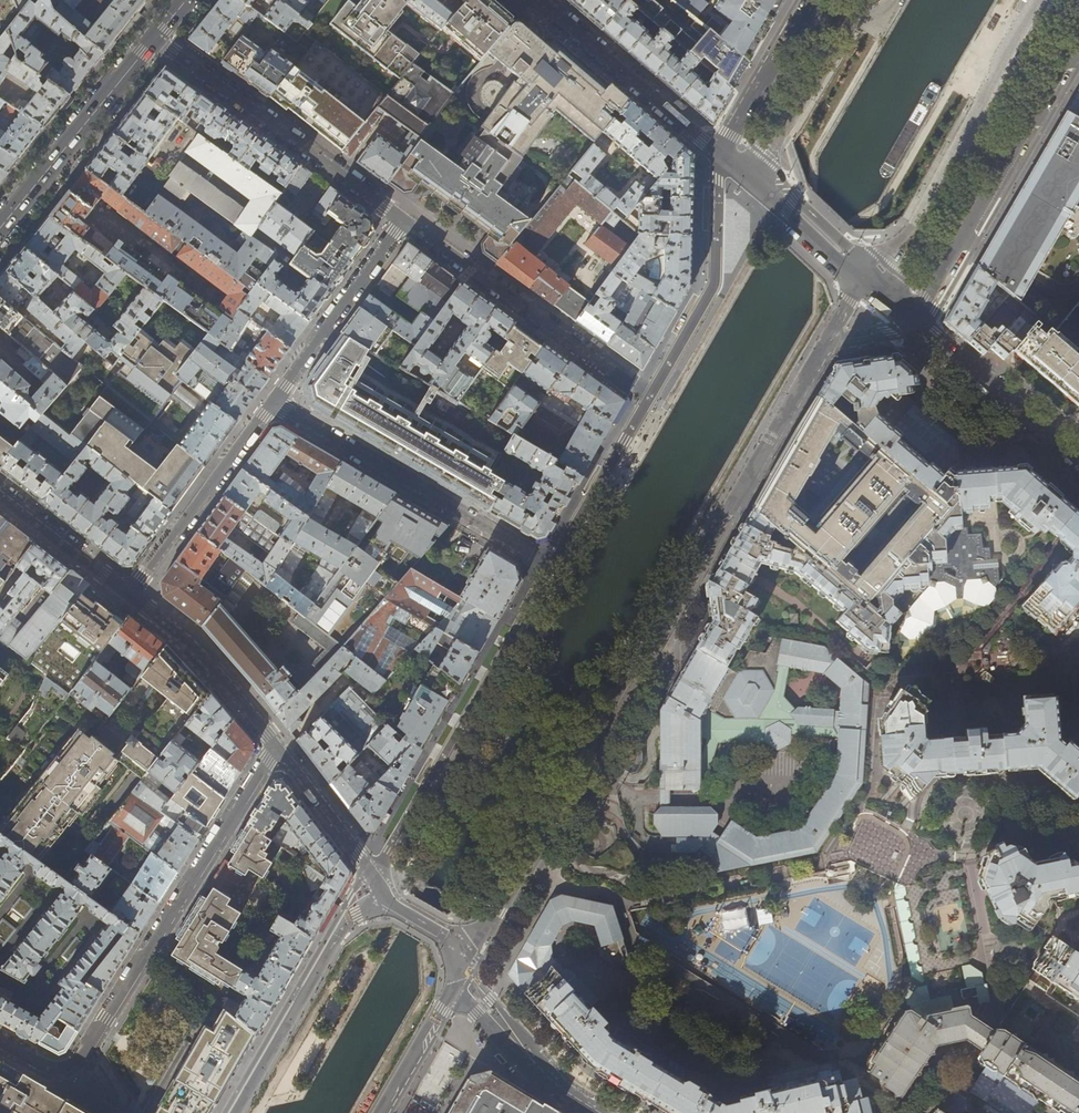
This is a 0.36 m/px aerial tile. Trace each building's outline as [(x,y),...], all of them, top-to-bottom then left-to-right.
[(25,59),(26,61),(23,64),(41,76),(49,81),(68,95),(76,85),(103,53),(87,40),(55,11),(50,0),(40,0),(36,6),(30,2),(20,16),(8,31),(12,42),(13,47),(16,54),(19,50),(26,56),(25,58),(25,59)] [(20,16),(30,2),(32,0),(14,0),(20,16)] [(55,11),(62,0),(50,0),(55,11)] [(55,11),(87,40),(103,53),(127,24),(146,0),(116,0),(94,27),(74,9),(81,0),(62,0),(55,11)] [(241,0),(220,0),(209,14),(188,39),(190,41),(208,54),(219,61),(220,63),(237,41),(258,13),(241,0)] [(258,13),(260,15),(265,9),(253,1),(254,0),(241,0),(258,13)] [(280,0),(278,0),(270,10),(267,10),(262,16),(283,31),(285,32),(293,21),(300,22),(307,28),(311,24),(299,14),(280,0)] [(299,14),(308,2),(306,0),(280,0),(299,14)] [(408,3),(403,0),(362,0),(357,7),(349,1),(329,25),(400,80),(413,65),(412,64),(419,56),(386,30),(408,3)] [(408,3),(441,30),(443,27),(468,0),(403,0),(408,3)] [(443,27),(482,60),(489,52),(514,22),(488,0),(468,0),(443,27)] [(568,1),(602,30),(629,1),(630,0),(567,0),(568,1)] [(749,62),(719,38),(696,20),(691,26),(703,37),(697,44),(670,21),(666,26),(656,17),(660,12),(646,0),(630,0),(629,1),(638,9),(649,18),(654,23),(681,45),(701,62),(707,68),(710,71),(714,74),(733,90),(740,77),(749,62)] [(695,19),(707,4),(701,0),(671,0),(695,19)] [(719,38),(749,62),(753,56),(764,36),(773,21),(746,0),(719,0),(712,9),(730,23),(719,38)] [(773,21),(785,0),(746,0),(773,21)] [(634,14),(638,9),(629,1),(602,30),(605,32),(629,53),(654,23),(649,18),(642,26),(636,22),(639,18),(634,14)] [(260,15),(258,13),(237,41),(220,63),(246,81),(270,98),(298,63),(272,45),(283,31),(262,16),(260,15)] [(481,128),(522,158),(527,151),(524,145),(551,114),(554,117),(555,116),(553,115),(557,111),(595,142),(630,100),(622,94),(579,57),(559,40),(558,42),(556,39),(549,40),(540,40),(527,30),(521,25),(520,24),(517,24),(514,22),(489,52),(520,78),(516,82),(514,81),(508,89),(499,83),(495,83),(491,84),(488,84),(486,86),(483,89),(482,91),(480,96),(480,101),(481,106),(482,107),(491,113),(481,127),(481,128)] [(655,75),(681,45),(654,23),(629,53),(644,66),(655,75)] [(12,42),(8,31),(0,40),(0,86),(9,73),(38,93),(30,104),(25,100),(22,100),(19,105),(16,103),(13,107),(42,126),(54,113),(68,95),(49,81),(42,89),(43,87),(43,86),(42,85),(40,83),(41,81),(40,78),(41,76),(23,64),(18,61),(16,54),(13,47),(7,56),(4,55),(12,42)] [(208,54),(190,41),(189,43),(206,55),(208,54)] [(386,98),(315,42),(299,62),(298,63),(270,98),(277,104),(286,111),(288,109),(294,113),(324,137),(342,151),(371,116),(378,108),(386,98)] [(697,67),(701,62),(681,45),(655,75),(671,88),(682,98),(698,79),(699,78),(692,72),(695,69),(697,72),(699,69),(697,67)] [(378,108),(383,112),(405,128),(410,132),(420,139),(453,94),(431,78),(426,85),(419,79),(424,73),(413,65),(400,80),(386,98),(378,108)] [(160,101),(164,105),(162,108),(164,109),(165,108),(179,119),(186,124),(189,120),(185,118),(195,105),(195,103),(202,93),(178,77),(166,67),(155,81),(144,95),(157,104),(160,101)] [(705,84),(698,79),(682,98),(693,107),(713,125),(718,115),(733,90),(714,74),(709,83),(708,83),(709,89),(706,90),(705,84)] [(1066,111),(1078,119),(1078,89),(1066,111)] [(195,103),(195,105),(195,111),(194,112),(194,119),(200,123),(197,128),(205,134),(205,133),(215,140),(222,138),(230,143),(234,145),(233,149),(228,156),(239,163),(259,135),(231,115),(202,93),(195,103)] [(162,108),(157,104),(144,95),(129,114),(112,135),(127,145),(131,140),(138,146),(134,151),(148,161),(179,119),(165,108),(164,109),(162,108)] [(13,107),(0,99),(0,110),(3,105),(7,107),(2,113),(12,120),(17,114),(20,117),(7,134),(0,130),(0,147),(17,157),(29,143),(42,126),(13,107)] [(630,157),(658,125),(641,111),(630,100),(595,142),(572,171),(582,180),(579,184),(595,198),(604,188),(590,175),(606,155),(602,152),(608,145),(607,144),(610,140),(630,157)] [(383,112),(378,108),(371,116),(342,151),(350,157),(383,112)] [(1075,208),(1078,201),(1078,119),(1066,111),(1063,115),(1058,124),(985,250),(978,261),(976,266),(996,283),(1006,291),(1009,294),(1019,302),(1062,227),(1068,230),(1068,232),(1067,234),(1067,236),(1069,238),(1070,239),(1072,240),(1073,240),(1075,239),(1077,238),(1078,234),(1078,210),(1075,208)] [(674,139),(658,125),(630,157),(650,174),(647,178),(645,179),(639,185),(636,182),(620,201),(604,188),(595,198),(612,212),(616,208),(627,217),(629,214),(636,206),(643,199),(650,190),(665,172),(686,148),(674,139)] [(408,157),(387,184),(401,195),(413,194),(421,184),(455,210),(488,233),(481,243),(483,254),(496,264),(531,221),(495,195),(502,187),(507,190),(521,171),(516,167),(523,158),(522,158),(481,128),(475,136),(470,133),(456,152),(460,156),(454,164),(420,139),(408,157)] [(420,139),(410,132),(401,145),(401,146),(402,147),(400,151),(408,157),(420,139)] [(127,145),(112,135),(99,152),(85,169),(122,197),(148,161),(134,151),(127,145)] [(180,162),(170,176),(172,178),(191,192),(244,231),(251,237),(251,236),(252,237),(275,202),(281,194),(272,187),(265,182),(254,174),(249,171),(239,163),(228,156),(223,152),(222,151),(221,151),(213,145),(200,135),(187,152),(253,201),(246,210),(180,162)] [(259,135),(239,163),(249,171),(256,161),(262,165),(259,169),(269,175),(272,172),(271,177),(277,181),(272,187),(281,194),(282,193),(301,166),(275,147),(259,135)] [(408,157),(400,151),(378,135),(357,162),(368,170),(387,184),(408,157)] [(216,142),(213,145),(221,151),(222,151),(223,152),(225,149),(216,142)] [(5,171),(9,167),(17,157),(0,147),(0,168),(5,171)] [(666,199),(693,200),(693,180),(694,156),(686,148),(665,172),(671,172),(671,175),(665,175),(665,172),(650,190),(650,199),(661,199),(661,191),(671,191),(671,196),(666,196),(666,199)] [(153,165),(160,170),(160,169),(165,163),(159,158),(158,160),(157,159),(153,165)] [(301,166),(282,193),(285,195),(289,190),(296,195),(302,186),(304,187),(306,183),(305,182),(312,174),(301,166)] [(61,200),(49,216),(127,273),(145,287),(163,300),(209,334),(219,341),(238,310),(237,309),(251,291),(145,214),(122,197),(85,169),(61,200)] [(256,170),(254,174),(265,182),(267,178),(256,170)] [(612,212),(595,198),(579,184),(568,176),(531,221),(496,264),(507,272),(528,287),(530,288),(543,298),(559,278),(533,257),(576,204),(601,225),(612,212)] [(172,178),(165,187),(184,202),(191,192),(172,178)] [(322,221),(324,217),(341,195),(330,187),(324,196),(322,195),(320,199),(321,200),(314,209),(315,210),(313,214),(322,221)] [(322,221),(321,222),(326,226),(332,217),(343,225),(329,244),(353,261),(363,247),(375,232),(373,218),(361,209),(341,195),(324,217),(322,221)] [(238,255),(158,196),(145,214),(251,291),(256,283),(257,283),(273,261),(278,254),(252,237),(251,236),(251,237),(244,231),(237,240),(237,241),(245,247),(238,255)] [(639,207),(638,221),(629,214),(627,217),(623,221),(639,234),(692,236),(692,214),(693,200),(666,199),(661,199),(650,199),(643,199),(636,206),(639,207)] [(275,202),(252,237),(278,254),(273,261),(282,267),(286,270),(289,265),(303,246),(314,231),(275,202)] [(621,219),(612,212),(601,225),(585,245),(612,266),(610,268),(613,270),(630,247),(611,233),(621,219)] [(24,247),(59,277),(66,283),(75,291),(74,293),(95,310),(95,311),(127,273),(49,216),(36,231),(24,247)] [(691,279),(692,236),(639,234),(630,247),(613,270),(611,273),(641,291),(676,311),(686,295),(691,287),(691,279)] [(369,295),(361,307),(393,330),(415,346),(462,283),(443,269),(419,252),(407,243),(383,277),(376,286),(390,295),(393,294),(407,275),(410,277),(397,296),(422,313),(413,325),(369,295)] [(316,256),(303,246),(289,265),(309,279),(310,277),(331,292),(342,277),(353,261),(329,244),(321,255),(316,256)] [(53,289),(50,286),(59,277),(24,247),(15,258),(5,270),(37,298),(45,290),(49,294),(53,289)] [(275,276),(282,267),(273,261),(257,283),(309,322),(320,308),(331,292),(310,277),(309,279),(308,279),(299,293),(295,294),(276,279),(275,276)] [(986,299),(996,283),(976,266),(955,301),(944,322),(967,342),(983,323),(1003,302),(998,298),(981,317),(979,316),(988,300),(986,299)] [(15,311),(25,298),(27,300),(25,303),(26,309),(65,343),(61,348),(72,358),(85,342),(53,313),(46,306),(38,300),(37,298),(5,270),(0,277),(0,298),(15,311)] [(623,324),(622,323),(641,291),(611,273),(590,302),(576,322),(590,332),(607,345),(623,324)] [(590,302),(559,278),(543,298),(559,310),(576,322),(590,302)] [(256,283),(251,291),(237,309),(238,310),(264,329),(267,332),(290,348),(301,333),(309,322),(257,283),(256,283)] [(427,374),(428,373),(432,376),(432,379),(428,385),(437,390),(496,308),(483,298),(462,283),(415,346),(399,368),(408,373),(414,365),(417,365),(421,368),(420,368),(420,369),(420,370),(420,371),(420,372),(423,375),(424,374),(425,374),(426,374),(427,374)] [(154,312),(163,300),(145,287),(114,326),(119,330),(132,341),(141,329),(135,325),(139,319),(145,324),(150,318),(144,313),(148,308),(154,312)] [(623,324),(655,348),(657,345),(676,311),(641,291),(622,323),(623,324)] [(86,321),(95,310),(74,293),(53,313),(85,342),(113,365),(119,358),(132,341),(119,330),(110,342),(86,321)] [(42,295),(38,300),(46,306),(50,302),(42,295)] [(24,349),(30,343),(41,344),(48,349),(54,343),(15,311),(0,298),(0,327),(1,328),(21,346),(24,349)] [(353,318),(341,334),(376,354),(393,330),(361,307),(353,318)] [(503,313),(496,308),(437,390),(457,402),(466,389),(469,386),(482,367),(516,322),(503,313)] [(983,323),(967,342),(982,355),(989,348),(991,349),(1003,360),(1007,355),(1011,351),(1013,349),(1024,336),(1023,335),(1035,321),(1038,318),(1027,308),(1017,319),(1007,309),(1000,309),(986,326),(983,323)] [(259,336),(264,329),(238,310),(219,341),(269,377),(278,365),(290,348),(267,332),(262,339),(259,336)] [(1055,331),(1054,331),(1050,328),(1044,335),(1038,329),(1041,326),(1035,321),(1023,335),(1024,336),(1013,349),(1018,354),(1024,359),(1076,404),(1078,407),(1078,351),(1055,331)] [(516,322),(482,367),(512,388),(514,385),(522,374),(545,343),(531,333),(516,322)] [(655,348),(623,324),(607,345),(625,357),(642,370),(655,348)] [(237,422),(176,376),(196,350),(183,340),(178,347),(166,338),(161,344),(141,329),(132,341),(119,358),(126,363),(107,386),(149,420),(172,393),(200,415),(179,445),(205,466),(221,443),(237,422)] [(269,377),(219,341),(209,334),(196,350),(176,376),(237,422),(252,400),(269,377)] [(310,406),(469,499),(477,504),(489,511),(505,483),(490,474),(501,454),(492,441),(500,427),(488,420),(485,418),(457,402),(437,390),(428,385),(408,373),(399,368),(376,354),(341,334),(313,373),(305,384),(310,406)] [(30,343),(24,349),(66,385),(82,366),(72,358),(61,348),(54,343),(48,349),(41,344),(30,343)] [(558,353),(545,343),(522,374),(547,393),(556,380),(552,377),(556,372),(560,375),(570,362),(558,353)] [(42,415),(43,413),(66,385),(24,349),(21,346),(18,350),(18,353),(27,361),(24,364),(41,379),(40,380),(45,384),(32,399),(28,396),(28,388),(30,386),(0,359),(0,379),(42,415)] [(961,494),(962,511),(972,511),(972,507),(984,506),(988,506),(989,504),(989,500),(990,500),(995,499),(997,497),(1001,497),(1002,499),(1038,530),(1040,528),(1045,532),(1047,530),(1054,535),(1055,535),(1070,518),(1065,514),(1061,510),(1065,505),(1056,497),(1053,498),(1051,496),(1049,494),(1051,492),(1046,489),(1047,488),(1034,476),(1032,478),(1030,476),(1028,474),(1029,473),(1024,469),(995,470),(995,469),(988,469),(982,470),(963,471),(961,440),(954,434),(909,396),(907,388),(913,387),(915,385),(913,373),(896,359),(885,360),(842,367),(829,381),(830,384),(832,388),(820,392),(818,395),(830,405),(839,395),(855,409),(855,422),(853,425),(949,507),(961,494)] [(556,380),(547,393),(544,397),(515,436),(556,460),(566,466),(581,475),(593,455),(623,404),(624,401),(590,377),(570,362),(560,375),(556,380)] [(43,413),(70,434),(84,416),(83,414),(88,407),(90,408),(99,397),(107,386),(82,366),(66,385),(43,413)] [(0,398),(2,403),(0,406),(0,412),(20,428),(30,416),(36,422),(42,415),(0,379),(0,398)] [(537,401),(514,385),(512,388),(492,416),(488,420),(500,427),(513,435),(515,436),(544,397),(541,396),(537,401)] [(936,565),(949,564),(948,538),(958,527),(963,527),(962,521),(962,511),(961,494),(949,507),(853,425),(830,405),(818,395),(787,449),(759,496),(752,508),(753,508),(775,527),(797,546),(866,605),(889,625),(892,620),(897,625),(899,626),(906,616),(898,608),(898,602),(904,595),(903,590),(925,588),(934,587),(934,578),(937,575),(936,565)] [(196,478),(205,466),(179,445),(176,443),(155,470),(126,448),(141,429),(99,397),(90,408),(84,416),(70,434),(86,446),(114,467),(135,483),(139,486),(145,490),(172,511),(179,502),(196,478)] [(70,434),(43,413),(42,415),(36,422),(15,447),(3,461),(6,463),(1,470),(5,474),(18,484),(48,507),(53,499),(48,495),(86,446),(70,434)] [(316,447),(281,427),(273,429),(259,447),(243,470),(309,517),(341,462),(316,447)] [(531,494),(528,496),(520,491),(513,487),(512,487),(505,483),(489,511),(516,527),(537,539),(541,538),(545,537),(551,527),(570,494),(581,475),(566,466),(563,471),(553,466),(556,460),(515,436),(513,435),(505,448),(504,450),(542,472),(542,476),(531,494)] [(1,470),(6,463),(3,461),(15,447),(0,436),(0,470),(1,470)] [(105,479),(114,467),(86,446),(48,495),(53,499),(48,507),(59,515),(70,524),(89,500),(82,495),(81,495),(78,498),(69,490),(69,487),(74,481),(75,482),(76,482),(86,469),(86,468),(85,466),(87,463),(90,464),(93,466),(92,468),(92,469),(105,479)] [(382,524),(400,497),(365,477),(341,462),(309,517),(292,545),(267,587),(300,613),(310,622),(344,575),(363,550),(382,524)] [(114,467),(105,479),(111,483),(95,504),(89,500),(70,524),(82,534),(100,548),(119,524),(112,519),(109,519),(107,521),(102,517),(104,514),(105,515),(108,510),(114,515),(118,514),(130,498),(126,494),(135,483),(114,467)] [(233,484),(224,496),(245,512),(260,492),(265,495),(262,499),(291,520),(280,537),(292,545),(309,517),(243,470),(233,484)] [(137,500),(145,490),(139,486),(132,496),(137,500)] [(145,490),(137,500),(127,513),(134,518),(146,502),(149,505),(133,527),(151,541),(161,526),(172,511),(145,490)] [(211,514),(197,532),(222,551),(231,558),(247,571),(264,585),(267,587),(292,545),(280,537),(276,534),(251,515),(245,512),(224,496),(211,514)] [(402,498),(400,497),(382,524),(363,550),(344,575),(310,622),(330,637),(366,583),(383,601),(385,599),(402,579),(411,569),(425,567),(454,528),(426,512),(402,498)] [(713,620),(695,648),(727,667),(738,649),(740,650),(758,618),(751,613),(758,600),(745,593),(761,564),(794,573),(800,578),(801,577),(843,612),(836,621),(848,632),(846,633),(867,651),(887,653),(888,648),(891,626),(889,625),(866,605),(797,546),(792,552),(779,548),(779,547),(775,545),(776,544),(768,542),(768,538),(775,527),(753,508),(723,562),(709,586),(713,620)] [(255,515),(251,515),(276,534),(281,527),(279,526),(279,524),(260,511),(258,511),(255,515)] [(1040,586),(1030,598),(1038,605),(1036,606),(1050,618),(1053,620),(1059,622),(1078,600),(1078,515),(1075,512),(1070,518),(1055,535),(1062,541),(1069,547),(1071,549),(1071,557),(1066,563),(1063,561),(1058,567),(1055,565),(1050,570),(1038,584),(1040,586)] [(7,564),(10,561),(17,566),(35,542),(29,537),(0,515),(0,573),(7,564)] [(122,520),(119,524),(100,548),(110,556),(124,566),(133,565),(139,557),(151,541),(133,527),(132,527),(129,532),(122,527),(125,522),(122,520)] [(905,599),(904,595),(898,602),(898,608),(906,616),(899,626),(902,627),(901,631),(900,641),(925,641),(929,632),(931,627),(934,613),(940,610),(948,605),(956,598),(964,598),(975,604),(988,606),(997,598),(996,587),(995,587),(1000,582),(999,566),(989,566),(974,567),(974,564),(973,561),(989,560),(991,560),(990,547),(984,547),(984,543),(983,532),(972,533),(969,533),(969,526),(963,527),(958,527),(948,538),(949,564),(936,565),(937,575),(934,578),(934,587),(925,588),(912,604),(905,599)] [(222,551),(197,532),(186,548),(176,561),(201,579),(222,551)] [(22,571),(26,573),(44,549),(40,546),(35,542),(17,566),(16,566),(22,571)] [(5,607),(1,604),(0,605),(0,639),(28,661),(86,587),(89,584),(66,566),(44,549),(26,573),(9,594),(13,598),(5,607)] [(488,549),(459,597),(498,620),(503,611),(520,580),(518,573),(516,565),(493,551),(488,549)] [(226,597),(247,571),(231,558),(210,585),(226,597)] [(201,579),(176,561),(161,582),(163,596),(172,603),(202,627),(226,597),(210,585),(201,579)] [(4,580),(13,569),(7,564),(0,573),(0,577),(4,580)] [(459,597),(411,569),(402,579),(385,599),(479,652),(488,636),(498,620),(459,597)] [(230,615),(264,585),(247,571),(226,597),(202,627),(212,638),(261,694),(265,698),(276,714),(297,693),(287,680),(291,675),(284,667),(278,671),(230,615)] [(128,619),(121,614),(114,608),(86,587),(28,661),(46,675),(70,694),(75,688),(128,619)] [(385,599),(383,601),(345,644),(343,647),(353,655),(356,657),(385,680),(414,649),(433,664),(460,685),(470,668),(479,652),(385,599)] [(330,637),(310,622),(300,613),(292,623),(326,650),(312,664),(319,671),(343,647),(340,645),(330,637)] [(130,616),(128,619),(75,688),(87,697),(82,703),(99,716),(105,721),(131,688),(101,665),(105,660),(108,662),(118,649),(131,659),(125,666),(126,670),(128,671),(123,677),(134,685),(140,678),(166,644),(150,631),(130,616)] [(695,648),(687,663),(685,667),(661,708),(662,788),(694,788),(696,791),(701,787),(701,774),(709,774),(719,742),(765,742),(778,748),(792,743),(792,734),(839,737),(837,777),(802,828),(758,837),(733,820),(718,841),(719,849),(706,868),(707,875),(818,854),(862,787),(868,685),(863,681),(824,648),(774,639),(766,655),(750,651),(737,673),(727,667),(695,648)] [(981,651),(982,653),(989,652),(992,644),(989,642),(981,651)] [(0,826),(0,833),(40,862),(79,812),(83,816),(104,790),(99,786),(120,760),(143,778),(148,772),(173,740),(179,733),(184,727),(185,725),(196,711),(200,707),(211,692),(206,686),(186,665),(172,650),(166,644),(140,678),(166,698),(135,737),(132,735),(127,741),(129,742),(117,758),(114,755),(116,752),(93,734),(91,737),(86,734),(99,716),(82,703),(70,694),(56,711),(74,725),(75,731),(0,826)] [(337,671),(353,655),(343,647),(319,671),(297,693),(276,714),(291,733),(302,722),(298,717),(340,674),(337,671)] [(314,727),(307,733),(306,732),(305,731),(296,740),(316,766),(330,784),(340,773),(336,767),(343,760),(348,765),(367,745),(387,725),(365,703),(385,680),(356,657),(344,672),(372,693),(364,702),(351,690),(351,688),(350,687),(330,707),(321,716),(311,725),(313,726),(313,725),(314,727)] [(406,735),(403,739),(405,740),(412,746),(422,750),(443,714),(460,685),(433,664),(423,681),(417,678),(393,717),(400,721),(397,727),(406,735)] [(9,674),(0,667),(0,686),(9,674)] [(996,679),(986,671),(981,676),(988,682),(990,681),(992,683),(996,679)] [(70,694),(46,675),(30,708),(7,738),(27,748),(56,711),(70,694)] [(951,738),(927,740),(924,737),(922,715),(924,712),(927,712),(926,708),(930,703),(929,701),(923,696),(919,701),(903,692),(901,690),(886,714),(885,713),(882,718),(886,766),(889,769),(889,770),(901,780),(900,782),(907,787),(905,790),(912,800),(932,777),(934,777),(934,774),(937,774),(953,773),(962,772),(969,771),(975,771),(979,771),(979,769),(1005,767),(1004,765),(1002,734),(986,735),(986,728),(966,729),(967,737),(959,737),(951,738)] [(211,692),(200,707),(205,711),(201,715),(196,711),(185,725),(195,732),(193,734),(199,739),(201,737),(213,746),(234,719),(231,716),(211,692)] [(1004,765),(1012,765),(1012,770),(1027,769),(1027,768),(1029,768),(1029,763),(1033,763),(1037,763),(1076,795),(1077,795),(1077,794),(1078,794),(1078,753),(1066,742),(1063,746),(1057,740),(1058,739),(1059,738),(1059,736),(1056,699),(1048,693),(1029,694),(1023,701),(1025,718),(1012,732),(1001,733),(1002,734),(1004,765)] [(234,719),(213,746),(211,749),(201,762),(193,772),(225,798),(238,776),(241,772),(243,768),(254,751),(253,743),(234,719)] [(486,734),(495,740),(503,726),(494,720),(492,723),(486,734)] [(387,725),(367,745),(391,767),(412,746),(405,740),(401,744),(394,738),(397,734),(387,725)] [(184,727),(179,733),(185,737),(190,731),(184,727)] [(201,762),(173,740),(148,772),(176,794),(193,772),(201,762)] [(409,773),(422,750),(412,746),(391,767),(379,779),(376,782),(397,794),(409,773)] [(543,753),(548,757),(551,751),(546,748),(543,753)] [(348,765),(340,773),(330,784),(332,786),(349,809),(362,796),(366,792),(376,782),(379,779),(360,761),(352,769),(348,765)] [(193,772),(176,794),(171,800),(207,826),(208,825),(213,816),(216,811),(223,800),(225,798),(193,772)] [(132,793),(198,841),(200,837),(207,826),(171,800),(143,778),(132,793)] [(280,815),(287,820),(299,804),(283,781),(274,782),(259,805),(247,824),(265,835),(269,829),(271,830),(280,815)] [(397,794),(376,782),(366,792),(368,793),(368,792),(372,795),(372,796),(374,798),(372,802),(362,796),(349,809),(366,831),(375,831),(387,810),(397,794)] [(198,841),(132,793),(109,822),(115,826),(130,837),(151,852),(178,872),(181,868),(198,841)] [(525,810),(527,812),(533,802),(518,794),(513,804),(525,810)] [(299,804),(287,820),(282,827),(276,836),(273,840),(282,847),(288,851),(298,839),(299,840),(298,844),(296,846),(302,854),(307,850),(327,877),(343,856),(320,826),(301,801),(299,804)] [(712,805),(663,805),(655,813),(655,821),(663,834),(677,834),(678,849),(697,850),(704,842),(704,834),(711,834),(720,822),(720,812),(712,805)] [(221,980),(232,986),(242,969),(216,953),(219,948),(217,944),(220,942),(222,943),(240,913),(226,904),(230,899),(226,896),(241,873),(245,875),(249,869),(263,878),(282,847),(273,840),(265,835),(247,824),(230,851),(234,853),(229,861),(225,859),(207,888),(211,890),(206,898),(202,896),(175,938),(179,941),(173,952),(174,956),(218,984),(221,980)] [(273,833),(276,836),(282,827),(279,825),(273,833)] [(107,867),(130,837),(115,826),(93,856),(107,867)] [(3,1023),(38,1043),(49,1029),(58,1018),(86,983),(81,980),(119,931),(124,935),(130,927),(128,926),(122,921),(111,913),(90,898),(64,879),(40,862),(0,833),(0,846),(6,845),(10,848),(10,853),(6,857),(5,857),(3,858),(0,861),(0,900),(23,871),(23,870),(22,869),(26,864),(30,863),(34,865),(35,873),(53,887),(61,886),(65,888),(65,893),(61,898),(60,897),(58,897),(3,968),(24,980),(30,973),(39,962),(80,911),(77,909),(81,904),(86,903),(89,906),(91,911),(109,924),(66,978),(69,981),(40,1018),(0,996),(0,1022),(3,1023)] [(1035,924),(1046,908),(1049,902),(1053,902),(1055,901),(1078,897),(1078,865),(1077,863),(1075,861),(1069,862),(1068,858),(1065,856),(1041,861),(1036,862),(1029,858),(1028,855),(1026,851),(1021,850),(1017,852),(1016,848),(1009,846),(992,854),(985,875),(987,879),(988,879),(991,885),(988,886),(990,891),(994,900),(993,901),(999,913),(1007,918),(1008,916),(1013,919),(1017,913),(1035,924)] [(161,900),(178,872),(151,852),(131,884),(159,903),(161,900)] [(111,870),(107,867),(93,856),(92,856),(83,866),(80,864),(75,870),(73,868),(64,879),(90,898),(111,870)] [(343,856),(327,877),(326,878),(320,886),(313,897),(317,900),(317,901),(315,901),(312,903),(310,906),(310,908),(308,907),(307,909),(309,911),(304,918),(300,915),(294,923),(293,924),(312,939),(335,900),(351,873),(350,869),(343,856)] [(311,890),(320,886),(326,878),(298,857),(297,858),(311,890)] [(912,976),(924,986),(926,985),(923,975),(906,886),(897,883),(896,886),(894,889),(911,973),(912,976)] [(156,908),(159,903),(131,884),(111,913),(122,921),(125,917),(131,921),(128,926),(130,927),(140,934),(156,908)] [(521,990),(525,994),(553,968),(549,963),(547,963),(547,957),(541,951),(543,947),(544,947),(552,946),(564,926),(574,922),(594,926),(601,947),(598,960),(607,968),(621,964),(624,959),(622,953),(627,951),(615,914),(612,906),(611,906),(581,899),(562,895),(554,893),(554,894),(507,975),(521,990)] [(1078,897),(1055,901),(1056,907),(1059,908),(1061,908),(1063,908),(1074,905),(1078,897)] [(21,899),(13,909),(25,917),(33,908),(21,899)] [(285,986),(312,939),(293,924),(294,923),(278,914),(270,929),(280,935),(257,975),(254,976),(242,969),(232,986),(245,994),(239,1004),(226,997),(221,1005),(227,1010),(257,1035),(285,986)] [(0,923),(0,948),(16,928),(2,920),(0,923)] [(134,943),(140,934),(130,927),(124,935),(86,983),(58,1018),(66,1023),(79,1032),(83,1025),(98,1000),(104,991),(110,981),(116,972),(122,963),(128,953),(134,943)] [(77,938),(63,955),(68,959),(82,942),(77,938)] [(1065,944),(1057,939),(1035,972),(1056,986),(1078,1002),(1078,953),(1065,944)] [(39,962),(30,973),(33,975),(34,974),(41,966),(41,964),(39,962)] [(978,995),(980,1004),(990,1002),(987,983),(985,984),(983,972),(977,968),(971,964),(963,966),(963,967),(967,988),(964,993),(965,1000),(973,998),(975,995),(978,995)] [(667,1112),(876,1112),(872,1100),(867,1097),(861,1098),(858,1086),(856,1078),(842,1081),(839,1070),(831,1072),(830,1069),(771,1084),(770,1077),(766,1078),(769,1088),(752,1093),(751,1093),(749,1097),(740,1099),(740,1102),(726,1105),(722,1103),(720,1105),(717,1103),(718,1101),(719,1099),(718,1098),(714,1095),(720,1084),(645,1043),(640,1050),(630,1044),(627,1044),(626,1045),(613,1037),(608,1032),(608,1027),(601,1019),(602,1018),(592,1007),(590,1008),(559,974),(553,968),(525,994),(528,997),(567,1040),(569,1041),(594,1068),(612,1079),(655,1105),(663,1111),(667,1112)] [(563,970),(559,974),(590,1008),(592,1007),(596,1002),(598,1000),(571,970),(563,970)] [(1010,1033),(1078,1079),(1078,1002),(1056,986),(1051,993),(1030,979),(999,1026),(1010,1033)] [(907,994),(911,1010),(924,1018),(926,1015),(954,1009),(952,996),(928,1001),(927,996),(929,996),(927,985),(926,985),(924,986),(923,988),(921,990),(915,986),(913,986),(907,994)] [(887,1083),(885,1087),(902,1099),(904,1095),(906,1092),(917,1076),(924,1066),(931,1055),(935,1048),(936,1046),(944,1044),(966,1040),(973,1044),(983,1051),(996,1031),(985,1024),(979,1020),(972,1015),(970,1006),(954,1009),(926,1015),(924,1018),(911,1010),(905,1011),(893,1029),(886,1040),(879,1051),(870,1064),(874,1066),(870,1072),(887,1083)] [(227,1010),(214,1031),(204,1026),(193,1044),(187,1054),(179,1068),(159,1104),(153,1112),(212,1112),(257,1035),(227,1010)] [(49,1029),(38,1043),(49,1048),(57,1053),(65,1051),(72,1041),(79,1032),(66,1023),(58,1034),(49,1029)] [(1041,1102),(1057,1112),(1058,1112),(1060,1112),(1078,1112),(1078,1079),(1010,1033),(1007,1038),(996,1031),(983,1051),(981,1053),(983,1058),(987,1067),(1041,1102)] [(5,1105),(10,1108),(19,1112),(33,1112),(37,1105),(48,1088),(30,1077),(19,1070),(0,1060),(0,1112),(1,1112),(5,1105)] [(987,1067),(978,1080),(975,1085),(969,1094),(984,1105),(980,1111),(983,1112),(1034,1112),(1041,1102),(987,1067)] [(559,1112),(531,1095),(490,1070),(480,1073),(471,1075),(469,1079),(468,1078),(447,1112),(558,1112),(559,1112)] [(148,1076),(146,1080),(148,1085),(152,1085),(155,1081),(153,1077),(148,1076)] [(57,1112),(66,1098),(57,1093),(48,1088),(37,1105),(33,1112),(57,1112)] [(942,1111),(944,1112),(966,1112),(965,1098),(955,1092),(942,1111)] [(66,1098),(57,1112),(92,1112),(83,1108),(66,1098)]
